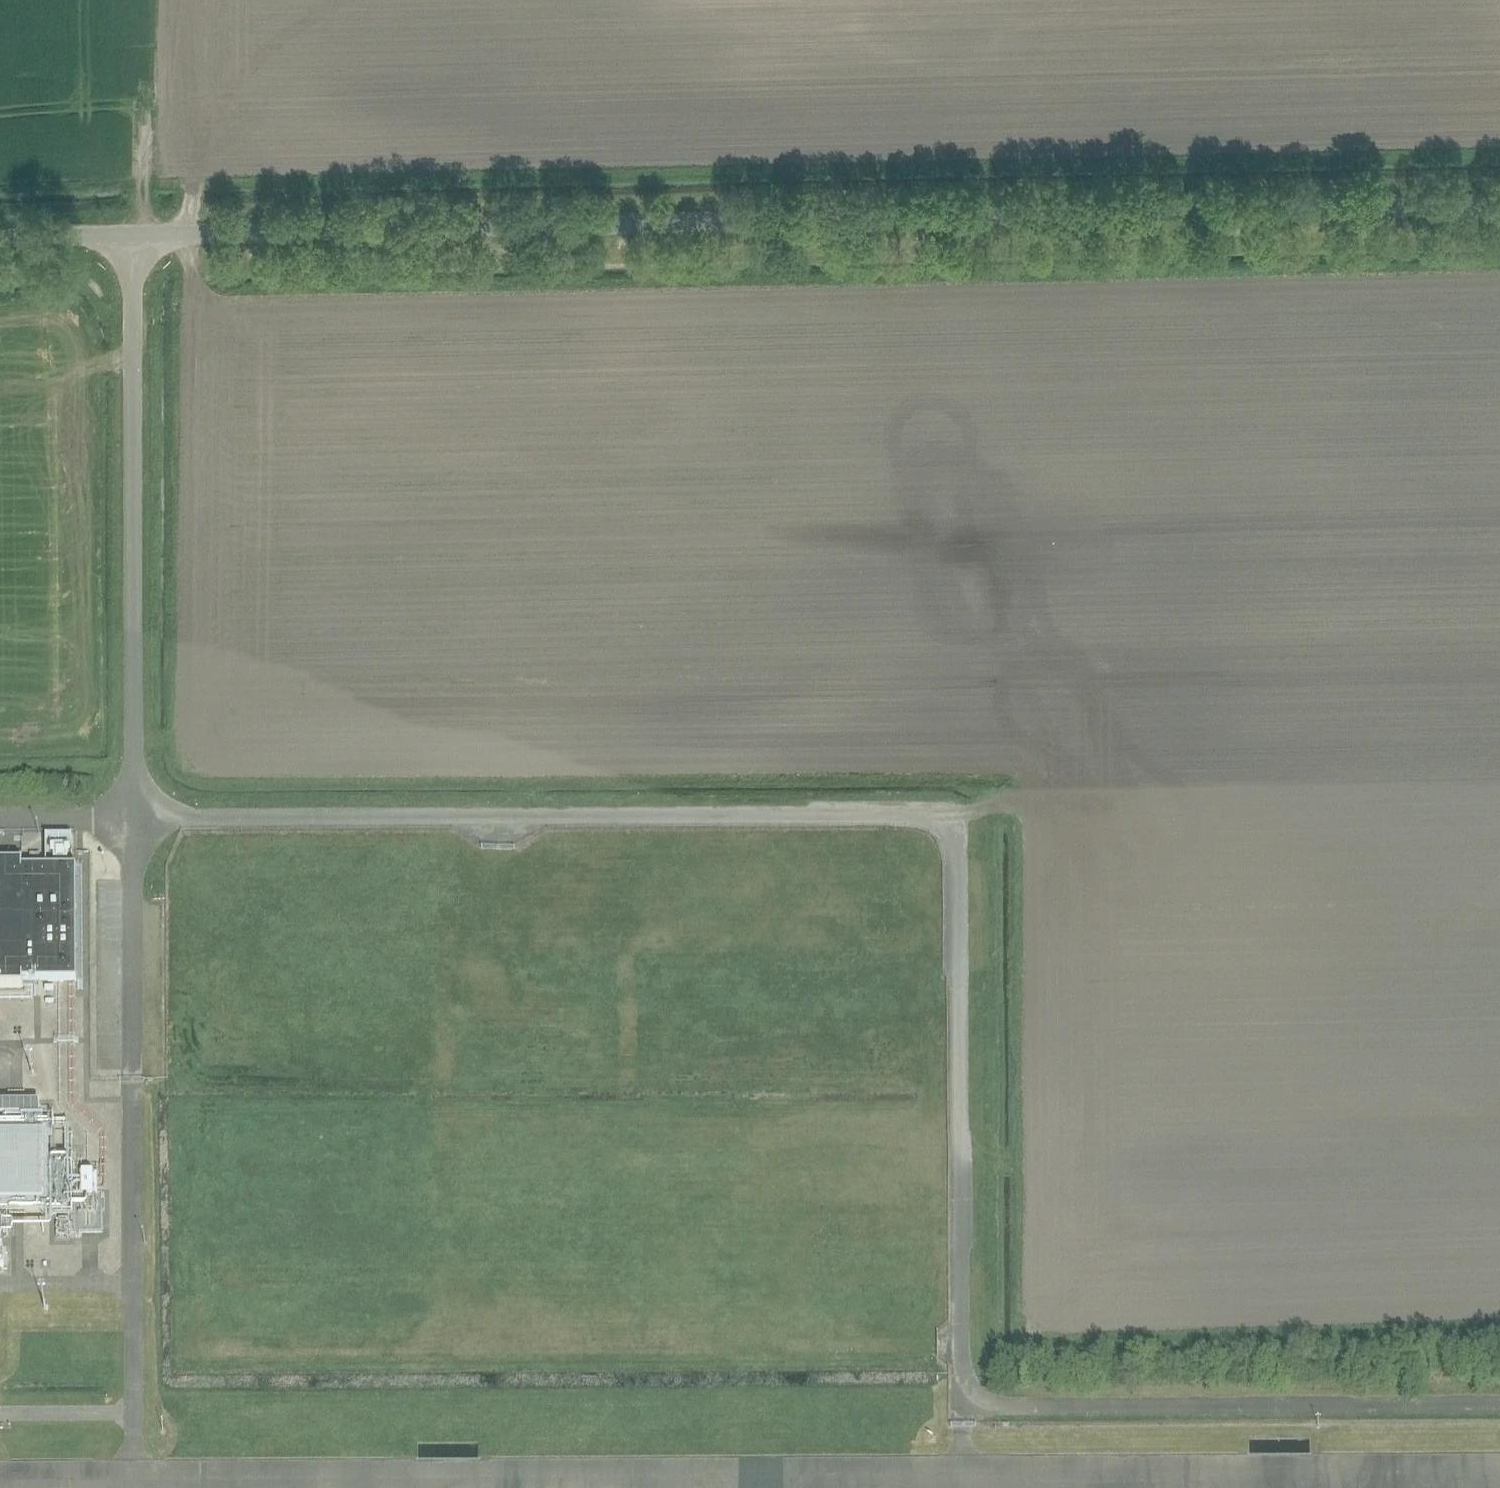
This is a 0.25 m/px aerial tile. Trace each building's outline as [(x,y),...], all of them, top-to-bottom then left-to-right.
[(22,868),(22,864),(0,864),(0,987),(22,987),(22,981),(76,981),(76,868),(22,868)] [(66,1202),(61,1118),(58,1118),(56,1099),(11,1101),(11,1116),(27,1115),(28,1130),(22,1130),(23,1152),(11,1153),(12,1174),(0,1175),(0,1206),(66,1202)]
